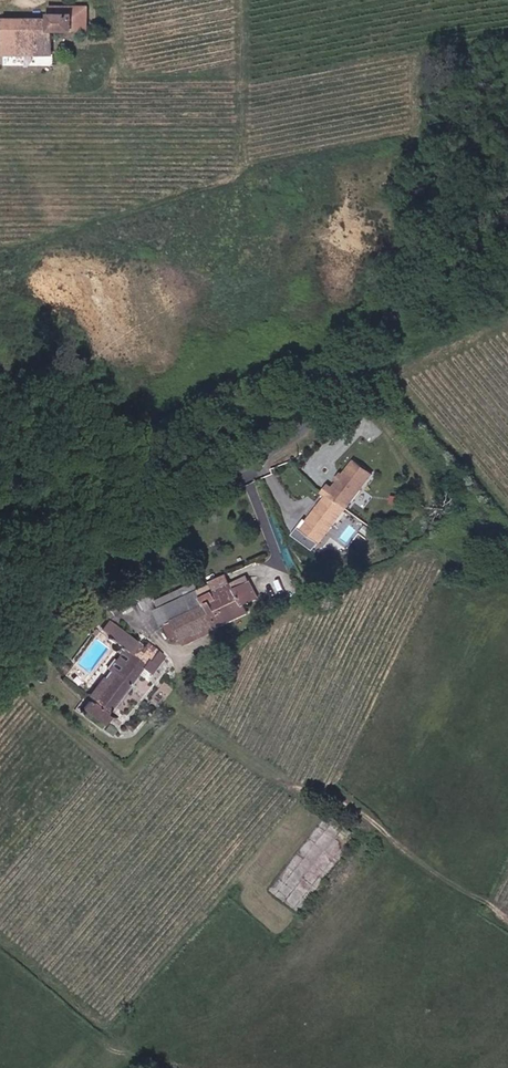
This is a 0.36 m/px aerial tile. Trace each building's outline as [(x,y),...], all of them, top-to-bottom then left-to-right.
[(93,6),(81,9),(86,26),(94,30),(97,24),(93,6)] [(56,19),(7,19),(8,25),(8,50),(57,50),(57,34),(79,34),(79,14),(56,15),(56,19)] [(0,30),(0,55),(8,50),(8,25),(0,30)] [(325,534),(371,474),(354,459),(342,475),(344,476),(339,479),(335,483),(332,488),(328,484),(322,492),(327,495),(307,521),(325,534)] [(170,616),(173,623),(177,633),(188,629),(190,635),(196,633),(210,627),(222,622),(251,610),(248,603),(260,597),(264,595),(260,586),(255,577),(238,585),(235,579),(218,587),(214,580),(208,583),(188,591),(185,583),(160,593),(163,601),(159,604),(164,619),(170,616)] [(146,605),(161,599),(153,579),(138,584),(146,605)] [(110,596),(112,604),(116,614),(124,611),(125,614),(134,611),(129,598),(126,591),(110,596)] [(163,668),(165,650),(154,640),(148,649),(142,644),(119,622),(112,629),(118,633),(115,637),(125,646),(87,687),(93,693),(89,698),(84,693),(76,703),(98,723),(107,714),(101,708),(142,665),(155,676),(163,668)]
